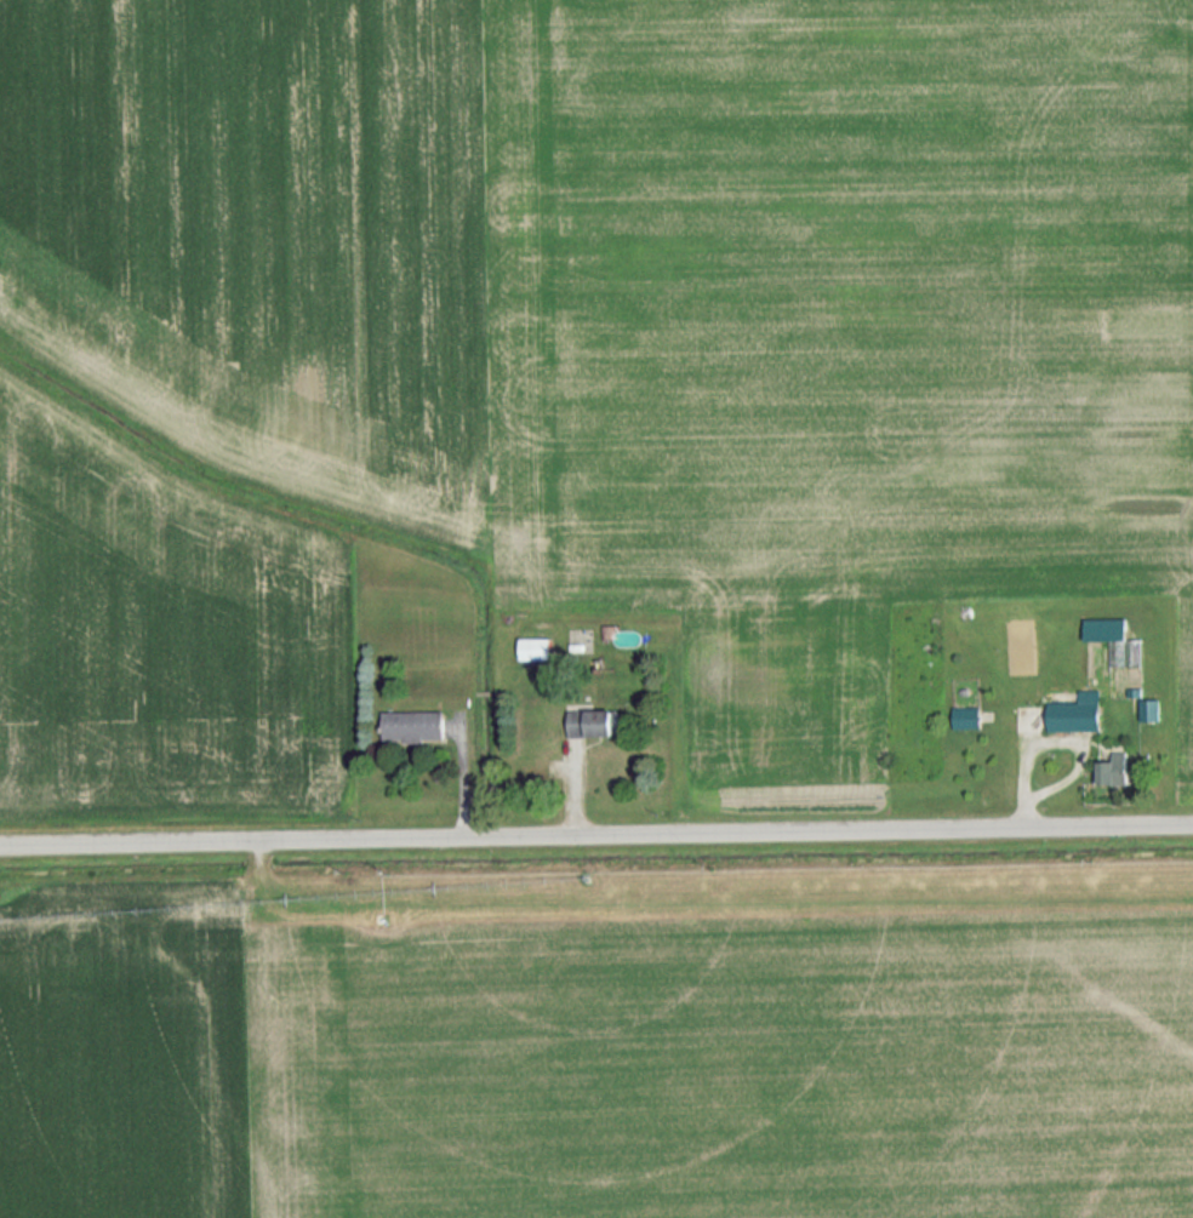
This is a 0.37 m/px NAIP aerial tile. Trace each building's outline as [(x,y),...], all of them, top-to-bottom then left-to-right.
[(1138,666),(1138,641),(1125,641),(1125,620),(1084,620),(1083,641),(1123,642),(1123,666),(1138,666)] [(550,639),(519,640),(519,661),(550,660),(550,639)] [(1100,731),(1099,691),(1077,692),(1077,702),(1048,703),(1049,733),(1100,731)] [(1140,700),(1140,721),(1159,721),(1159,701),(1140,700)] [(978,707),(951,708),(951,730),(979,729),(978,707)] [(567,738),(618,736),(617,710),(567,712),(567,738)] [(442,711),(382,713),(383,744),(443,742),(442,711)] [(1098,787),(1126,787),(1127,753),(1111,752),(1111,763),(1098,762),(1098,787)]
